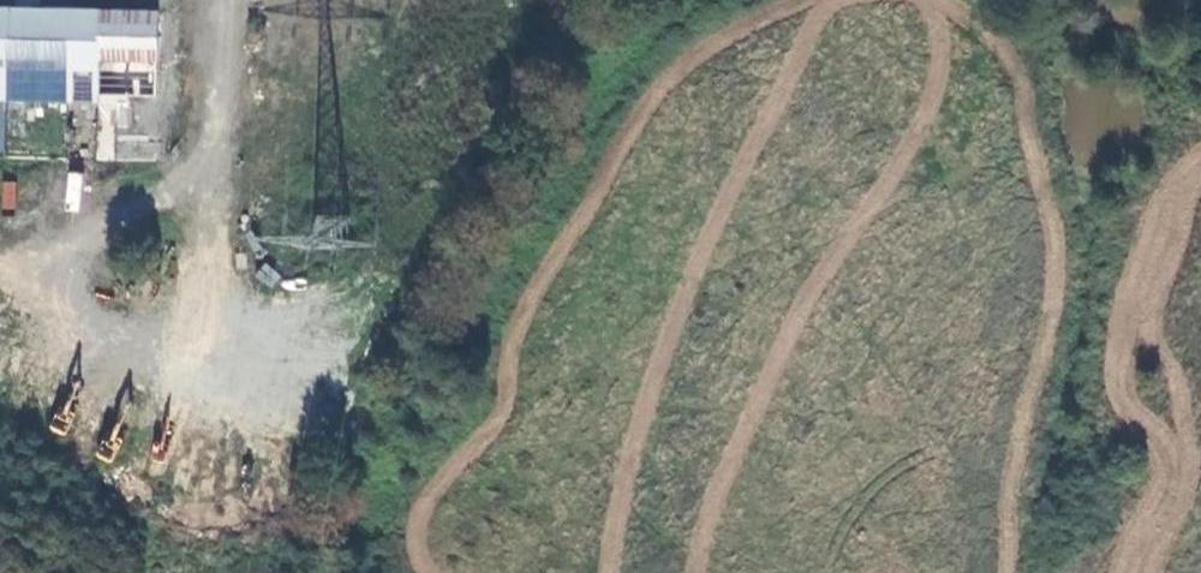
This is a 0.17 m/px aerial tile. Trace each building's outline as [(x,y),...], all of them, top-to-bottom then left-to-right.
[(0,6),(0,96),(96,99),(96,91),(152,92),(155,10),(0,6)] [(79,211),(82,172),(68,171),(64,209),(79,211)] [(1,208),(16,208),(16,181),(2,180),(1,208)]
